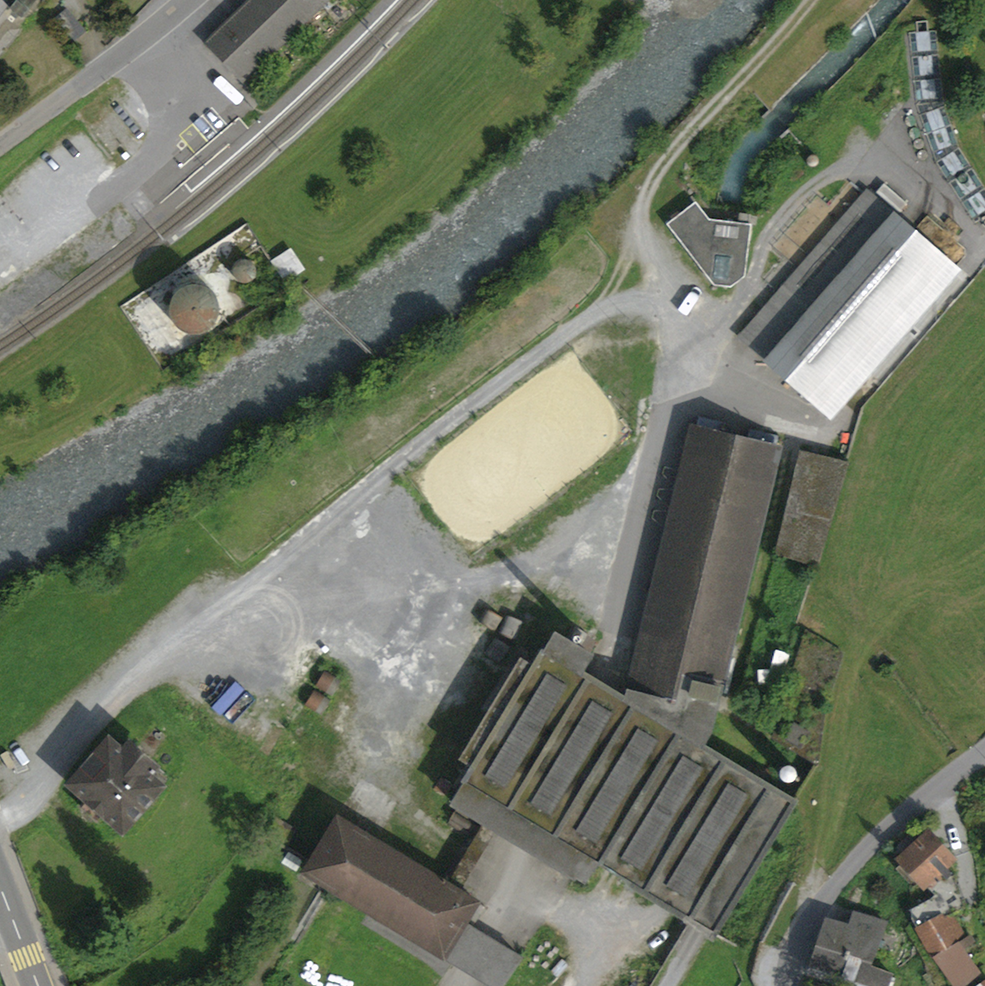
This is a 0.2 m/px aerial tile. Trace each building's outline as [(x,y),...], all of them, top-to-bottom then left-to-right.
[(6,5),(22,17),(35,0),(0,0),(0,12),(6,5)] [(243,79),(325,0),(251,0),(207,42),(243,79)] [(55,18),(75,41),(86,31),(66,8),(55,18)] [(956,270),(867,195),(857,207),(855,205),(788,283),(789,284),(771,305),(778,311),(750,344),(831,414),(956,270)] [(730,284),(742,274),(750,215),(740,214),(739,225),(707,221),(695,205),(671,224),(715,282),(730,284)] [(238,242),(246,252),(255,244),(248,235),(238,242)] [(278,258),(290,277),(301,269),(289,250),(278,258)] [(232,273),(235,279),(241,283),(248,282),(254,278),(257,272),(256,265),(251,260),(244,258),(237,260),(233,266),(232,273)] [(171,315),(176,326),(186,333),(198,334),(209,330),(217,321),(220,310),(217,298),(210,289),(198,285),(186,286),(176,293),(171,303),(171,315)] [(743,338),(750,344),(778,311),(771,305),(743,338)] [(709,730),(778,448),(737,438),(693,427),(640,644),(627,699),(607,687),(580,671),(590,654),(560,636),(511,718),(458,805),(485,822),(448,883),(459,890),(496,828),(520,843),(578,878),(597,862),(700,925),(715,934),(795,801),(701,744),(709,730)] [(776,551),(816,563),(846,464),(800,450),(776,551)] [(584,632),(578,629),(572,632),(572,639),(578,642),(583,639),(584,632)] [(806,630),(790,682),(827,704),(843,653),(806,630)] [(760,671),(761,681),(779,680),(787,654),(777,652),(771,670),(760,671)] [(266,743),(278,715),(213,687),(201,715),(266,743)] [(779,725),(772,737),(818,762),(824,714),(787,691),(770,719),(779,725)] [(108,737),(69,782),(88,799),(82,807),(97,820),(104,813),(123,830),(163,785),(149,773),(156,765),(129,741),(122,749),(108,737)] [(796,771),(793,765),(788,763),(782,766),(780,771),(782,777),(788,779),(794,777),(796,771)] [(163,785),(170,777),(156,765),(149,773),(163,785)] [(477,901),(468,895),(459,890),(448,883),(338,817),(305,871),(317,878),(472,972),(495,985),(502,985),(522,957),(486,936),(464,923),(477,901)] [(945,865),(953,858),(929,832),(901,856),(904,860),(922,880),(936,895),(956,877),(945,865)] [(914,887),(922,880),(904,860),(896,867),(914,887)] [(952,913),(967,906),(956,877),(936,895),(933,898),(944,917),(952,913)] [(912,918),(920,931),(944,917),(933,898),(912,909),(912,918)] [(920,931),(934,957),(957,944),(965,939),(952,913),(944,917),(920,931)] [(828,922),(821,945),(866,960),(869,951),(875,953),(887,923),(857,914),(852,929),(828,922)] [(957,944),(960,949),(973,941),(970,937),(965,939),(957,944)] [(957,944),(934,957),(955,985),(964,985),(979,976),(960,949),(957,944)] [(866,960),(821,945),(813,968),(857,983),(856,985),(888,985),(892,975),(866,963),(866,960)]
